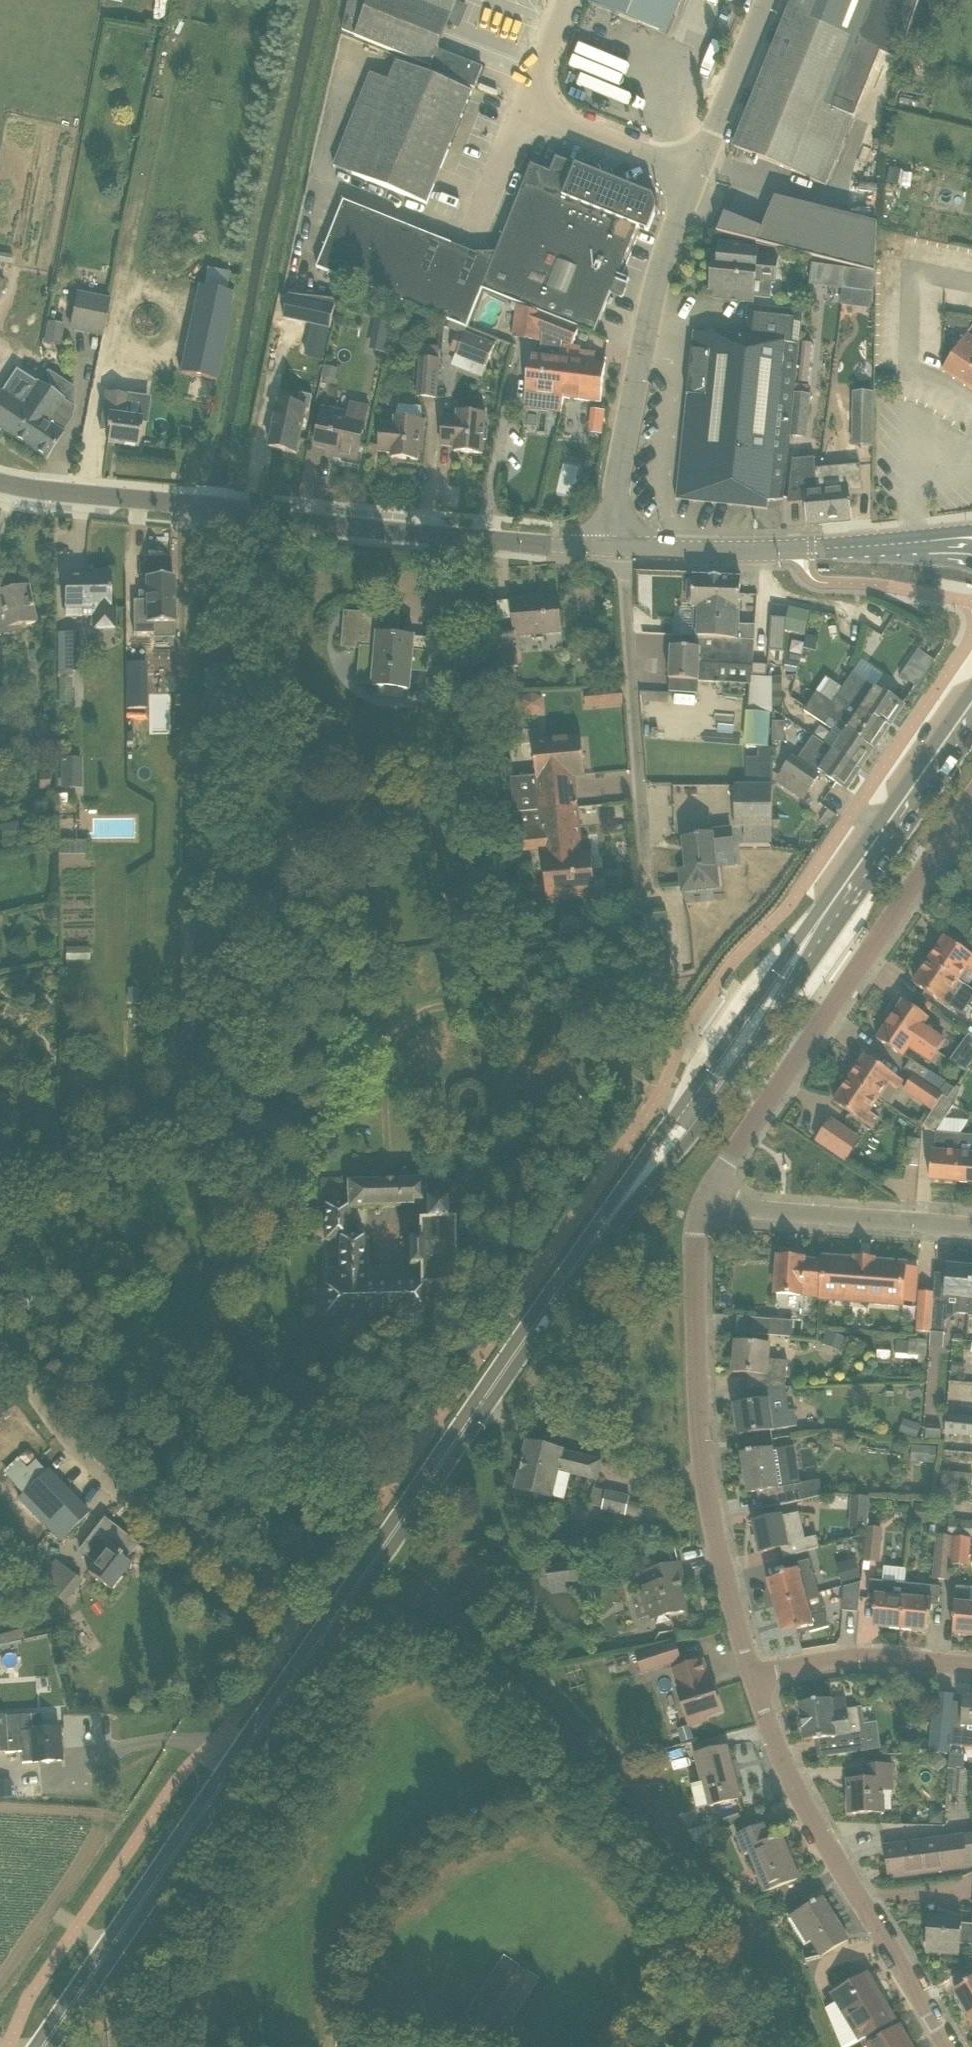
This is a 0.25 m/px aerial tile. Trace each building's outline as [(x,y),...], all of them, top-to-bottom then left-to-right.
[(454,12),(425,0),(350,0),(343,30),(355,36),(431,66),(429,70),(475,88),(483,67),(439,50),(454,12)] [(454,12),(459,0),(425,0),(454,12)] [(680,0),(592,0),(591,4),(667,35),(680,0)] [(863,111),(885,53),(900,59),(920,0),(795,0),(735,148),(829,186),(859,109),(863,111)] [(398,62),(353,174),(427,204),(472,91),(398,62)] [(564,196),(576,164),(575,164),(557,157),(550,172),(531,164),(499,247),(496,253),(483,289),(492,292),(518,302),(543,312),(582,328),(595,333),(614,287),(622,290),(621,291),(622,292),(626,283),(628,284),(630,279),(619,274),(638,227),(564,196)] [(634,188),(576,164),(564,196),(638,227),(649,231),(656,213),(657,213),(657,207),(656,201),(653,195),(634,187),(634,188)] [(776,198),(758,242),(876,272),(878,223),(776,198)] [(483,289),(496,253),(476,253),(344,200),(317,268),(320,269),(312,288),(329,294),(332,285),(341,289),(345,279),(467,328),(483,289)] [(753,302),(754,294),(756,280),(775,282),(777,256),(757,254),(757,251),(740,250),(741,246),(720,243),(718,258),(714,257),(713,270),(718,271),(716,298),(753,302)] [(811,283),(824,285),(826,265),(813,264),(811,283)] [(847,267),(845,287),(875,291),(876,274),(847,267)] [(199,285),(192,319),(228,326),(235,293),(199,285)] [(110,299),(77,292),(70,330),(103,337),(110,299)] [(286,321),(335,323),(336,296),(287,295),(286,321)] [(514,339),(541,342),(542,335),(535,332),(543,312),(518,302),(514,339)] [(784,499),(802,322),(779,319),(780,310),(758,308),(757,309),(758,309),(757,317),(751,316),(749,337),(694,332),(680,471),(679,473),(680,473),(678,493),(749,500),(748,507),(768,509),(769,501),(784,499)] [(582,328),(543,312),(535,332),(542,335),(563,343),(573,347),(582,328)] [(392,330),(394,320),(383,317),(380,328),(392,330)] [(44,344),(49,345),(51,339),(57,329),(63,330),(64,324),(48,321),(44,344)] [(466,333),(459,351),(489,363),(496,345),(466,333)] [(563,343),(542,335),(541,342),(539,355),(532,355),(528,393),(565,398),(570,359),(561,358),(563,343)] [(943,370),(971,389),(971,338),(967,335),(943,370)] [(813,343),(804,342),(799,382),(809,383),(813,343)] [(421,355),(439,356),(440,344),(421,344),(421,355)] [(418,396),(437,398),(440,358),(421,357),(418,396)] [(601,402),(606,363),(570,359),(565,398),(601,402)] [(339,367),(328,365),(325,376),(337,378),(339,367)] [(46,459),(72,420),(75,408),(63,401),(64,400),(37,382),(21,406),(1,392),(0,394),(0,429),(46,459)] [(139,447),(142,419),(126,416),(129,395),(106,392),(101,430),(109,431),(108,443),(139,447)] [(854,447),(874,447),(874,392),(854,392),(854,447)] [(281,402),(271,448),(297,454),(307,410),(310,411),(313,396),(302,394),(300,406),(281,402)] [(807,428),(811,395),(795,394),(791,427),(807,428)] [(349,414),(339,412),(324,409),(316,446),(334,450),(333,456),(358,461),(369,407),(351,404),(349,414)] [(399,405),(395,418),(395,424),(382,423),(379,451),(392,453),(392,457),(418,460),(419,449),(423,450),(425,421),(423,421),(421,406),(399,405)] [(604,411),(596,410),(595,422),(603,423),(604,411)] [(444,416),(442,445),(455,446),(454,451),(483,454),(484,440),(487,440),(489,429),(485,428),(486,414),(458,412),(457,418),(444,416)] [(852,519),(849,492),(863,491),(861,465),(816,468),(815,458),(794,460),(794,459),(793,459),(788,505),(790,505),(790,504),(807,502),(809,524),(852,519)] [(88,578),(65,578),(66,616),(92,615),(92,632),(115,632),(115,608),(110,609),(110,572),(88,573),(88,578)] [(175,622),(174,575),(147,576),(147,599),(134,599),(135,633),(156,632),(156,622),(175,622)] [(694,575),(694,579),(691,579),(688,582),(687,601),(690,603),(693,605),(693,608),(696,608),(695,637),(713,638),(755,641),(755,630),(740,630),(740,609),(741,577),(694,575)] [(36,622),(28,585),(2,591),(0,582),(0,630),(36,622)] [(499,623),(501,643),(501,648),(516,647),(515,635),(562,632),(559,597),(538,598),(538,600),(531,601),(531,599),(513,600),(514,622),(499,623)] [(805,634),(810,613),(791,608),(787,618),(786,629),(805,634)] [(395,636),(396,628),(400,628),(400,617),(346,612),(343,647),(362,649),(360,666),(375,667),(375,669),(377,669),(376,684),(374,683),(374,687),(380,688),(379,696),(403,698),(404,690),(411,690),(412,671),(428,672),(429,654),(457,657),(460,626),(430,623),(428,639),(415,638),(415,637),(395,636)] [(80,632),(59,632),(59,672),(79,672),(80,632)] [(672,647),(670,680),(716,682),(717,664),(753,666),(755,641),(713,638),(712,650),(701,649),(701,648),(672,647)] [(798,673),(800,663),(789,660),(786,670),(798,673)] [(128,662),(128,708),(146,708),(146,662),(128,662)] [(899,675),(918,687),(926,675),(908,662),(899,675)] [(753,664),(753,666),(753,675),(767,675),(768,665),(753,664)] [(838,696),(873,719),(875,716),(890,726),(904,705),(877,687),(876,688),(853,673),(838,696)] [(72,690),(68,690),(67,678),(60,679),(61,704),(73,703),(72,690)] [(774,708),(774,679),(752,678),(749,711),(773,712),(774,708)] [(774,679),(774,708),(784,707),(783,679),(774,679)] [(817,692),(804,710),(825,724),(830,717),(839,723),(841,720),(850,726),(850,727),(863,736),(861,739),(875,748),(890,726),(875,716),(873,719),(838,696),(833,703),(817,692)] [(587,706),(625,704),(624,694),(587,696),(587,706)] [(747,711),(745,745),(769,747),(772,713),(747,711)] [(830,717),(825,724),(835,731),(837,728),(846,733),(835,750),(861,768),(875,748),(861,739),(863,736),(850,727),(850,726),(841,720),(839,723),(830,717)] [(861,768),(835,750),(813,736),(796,761),(792,758),(785,769),(811,787),(819,776),(817,775),(820,771),(847,789),(861,768)] [(585,775),(582,737),(533,742),(540,811),(578,807),(575,776),(585,775)] [(772,785),(772,763),(772,747),(769,747),(759,747),(759,757),(747,757),(747,785),(759,785),(772,785)] [(61,758),(62,787),(84,787),(83,758),(61,758)] [(51,789),(51,773),(40,772),(40,789),(51,789)] [(736,827),(773,827),(772,785),(759,785),(747,785),(736,785),(736,827)] [(517,855),(544,851),(548,899),(580,896),(596,895),(592,852),(582,853),(578,807),(540,811),(541,825),(515,828),(517,855)] [(711,833),(696,835),(696,837),(684,839),(687,869),(681,870),(683,891),(718,887),(716,867),(714,853),(729,851),(733,846),(731,829),(710,831),(711,833)] [(60,854),(89,854),(89,842),(60,843),(60,854)] [(958,979),(967,966),(971,969),(971,955),(946,937),(930,960),(958,979)] [(930,960),(915,984),(951,1009),(953,1007),(962,1014),(971,999),(971,989),(958,979),(930,960)] [(141,1003),(141,987),(128,986),(128,1002),(141,1003)] [(929,1018),(903,1000),(890,1020),(938,1052),(944,1043),(922,1028),(929,1018)] [(890,1020),(877,1039),(903,1056),(909,1047),(931,1062),(938,1052),(890,1020)] [(966,1068),(971,1060),(971,1037),(968,1035),(952,1058),(966,1068)] [(866,1056),(850,1079),(878,1097),(892,1106),(901,1093),(897,1090),(902,1081),(866,1056)] [(940,1093),(923,1081),(917,1078),(910,1088),(937,1107),(944,1095),(940,1093)] [(878,1097),(850,1079),(835,1102),(871,1127),(877,1118),(868,1111),(878,1097)] [(949,1099),(955,1089),(947,1083),(940,1093),(944,1095),(949,1099)] [(924,1124),(935,1131),(955,1103),(961,1088),(957,1086),(955,1089),(949,1099),(944,1095),(937,1107),(924,1124)] [(817,1140),(835,1153),(847,1161),(861,1140),(849,1132),(831,1120),(817,1140)] [(939,1140),(935,1140),(934,1151),(932,1151),(930,1180),(957,1182),(961,1134),(939,1132),(939,1140)] [(961,1134),(957,1182),(971,1183),(971,1134),(961,1134)] [(922,1139),(910,1138),(908,1165),(920,1166),(922,1139)] [(454,1219),(446,1219),(445,1200),(426,1200),(426,1178),(349,1179),(349,1204),(326,1204),(326,1239),(339,1239),(339,1287),(326,1287),(326,1314),(424,1311),(423,1286),(455,1285),(454,1219)] [(779,1257),(776,1293),(821,1296),(824,1262),(804,1260),(804,1259),(779,1257)] [(824,1262),(821,1296),(821,1299),(902,1306),(903,1292),(915,1293),(917,1267),(905,1267),(905,1263),(874,1261),(874,1259),(856,1258),(856,1260),(824,1257),(824,1262)] [(948,1265),(945,1297),(959,1298),(958,1312),(969,1313),(969,1307),(971,1278),(971,1267),(948,1265)] [(916,1330),(931,1332),(933,1299),(933,1292),(919,1291),(916,1330)] [(933,1299),(931,1332),(945,1333),(947,1300),(933,1299)] [(737,1332),(769,1334),(770,1318),(738,1316),(737,1332)] [(828,1329),(822,1342),(839,1350),(845,1337),(828,1329)] [(907,1355),(919,1355),(926,1355),(927,1339),(908,1338),(908,1341),(907,1355)] [(748,1373),(748,1389),(785,1387),(787,1361),(769,1359),(770,1345),(736,1342),(734,1372),(748,1373)] [(735,1405),(740,1435),(797,1425),(794,1410),(789,1411),(785,1387),(748,1389),(749,1403),(735,1405)] [(971,1436),(971,1416),(950,1414),(947,1413),(945,1434),(971,1436)] [(553,1498),(553,1496),(559,1471),(597,1480),(602,1460),(528,1442),(517,1489),(553,1498)] [(936,1463),(937,1446),(912,1445),(911,1461),(936,1463)] [(749,1453),(743,1454),(749,1493),(758,1491),(761,1510),(803,1501),(801,1485),(802,1484),(801,1483),(793,1484),(787,1447),(754,1452),(754,1450),(749,1451),(749,1453)] [(47,1470),(45,1472),(18,1498),(60,1541),(89,1513),(47,1470)] [(630,1497),(607,1491),(603,1509),(626,1515),(630,1497)] [(869,1525),(868,1493),(851,1494),(852,1526),(869,1525)] [(933,1505),(916,1503),(914,1521),(930,1522),(933,1505)] [(781,1515),(754,1521),(757,1535),(753,1536),(756,1550),(760,1550),(761,1552),(781,1548),(784,1558),(819,1548),(816,1537),(804,1540),(798,1513),(781,1516),(781,1515)] [(950,1519),(948,1533),(971,1536),(971,1521),(950,1519)] [(881,1560),(882,1526),(867,1525),(865,1559),(881,1560)] [(108,1546),(92,1534),(84,1545),(88,1549),(99,1557),(88,1572),(111,1589),(130,1565),(120,1557),(122,1555),(109,1545),(108,1546)] [(939,1535),(935,1577),(951,1578),(953,1562),(955,1537),(939,1535)] [(953,1562),(969,1563),(971,1539),(971,1538),(955,1537),(953,1562)] [(842,1582),(861,1579),(858,1558),(839,1560),(842,1582)] [(768,1580),(775,1605),(820,1593),(815,1573),(811,1559),(792,1564),(794,1570),(781,1574),(782,1576),(768,1580)] [(547,1566),(549,1579),(563,1577),(564,1583),(580,1581),(578,1561),(547,1566)] [(654,1625),(658,1624),(671,1621),(669,1615),(687,1611),(680,1584),(685,1583),(680,1563),(642,1573),(646,1589),(645,1590),(654,1625)] [(59,1600),(78,1577),(63,1565),(47,1585),(45,1587),(59,1600)] [(885,1579),(906,1579),(906,1566),(885,1566),(885,1579)] [(906,1583),(870,1580),(868,1599),(874,1599),(874,1612),(876,1612),(875,1627),(901,1629),(906,1583)] [(860,1610),(862,1581),(845,1585),(843,1608),(860,1610)] [(940,1587),(906,1583),(901,1629),(927,1632),(929,1617),(932,1618),(933,1605),(939,1606),(940,1587)] [(971,1587),(956,1586),(953,1620),(956,1620),(954,1634),(971,1636),(971,1587)] [(825,1612),(820,1593),(775,1605),(782,1631),(796,1627),(797,1630),(809,1626),(811,1632),(829,1627),(825,1612)] [(676,1643),(637,1655),(643,1671),(681,1659),(676,1643)] [(691,1725),(706,1720),(705,1715),(721,1710),(711,1680),(709,1681),(703,1660),(675,1669),(682,1689),(680,1690),(691,1725)] [(971,1747),(971,1697),(965,1696),(964,1703),(955,1702),(950,1745),(971,1747)] [(818,1757),(838,1754),(864,1750),(862,1732),(858,1707),(848,1709),(846,1697),(832,1699),(832,1698),(799,1703),(805,1741),(816,1739),(818,1757)] [(23,1752),(23,1763),(62,1760),(59,1728),(41,1729),(41,1715),(0,1717),(0,1753),(23,1752)] [(690,1725),(678,1729),(682,1743),(695,1738),(690,1725)] [(695,1754),(702,1782),(691,1784),(697,1808),(708,1805),(740,1798),(727,1747),(695,1754)] [(849,1780),(850,1814),(884,1812),(884,1790),(894,1790),(893,1763),(863,1765),(863,1780),(849,1780)] [(947,1792),(967,1793),(968,1769),(948,1768),(947,1792)] [(11,1779),(0,1779),(0,1795),(12,1795),(11,1779)] [(943,1811),(930,1810),(929,1823),(943,1824),(943,1811)] [(770,1839),(764,1825),(737,1836),(745,1854),(750,1852),(766,1892),(799,1879),(781,1836),(775,1839),(774,1837),(770,1839)] [(965,1835),(885,1846),(890,1878),(969,1868),(965,1835)] [(813,1905),(796,1916),(822,1955),(848,1940),(823,1899),(817,1902),(816,1901),(812,1903),(813,1905)] [(958,1948),(959,1948),(960,1945),(971,1946),(971,1925),(961,1924),(962,1919),(929,1916),(927,1945),(928,1945),(928,1952),(958,1954),(958,1948)] [(491,2030),(523,1982),(504,1969),(473,2018),(491,2030)] [(895,2019),(887,2005),(885,2006),(866,1974),(838,1990),(856,2022),(837,2033),(843,2046),(848,2046),(895,2019)] [(965,1982),(966,1985),(955,1991),(970,2017),(971,2016),(971,1978),(965,1982)] [(899,2026),(868,2045),(869,2046),(909,2046),(908,2045),(910,2044),(899,2026)]
